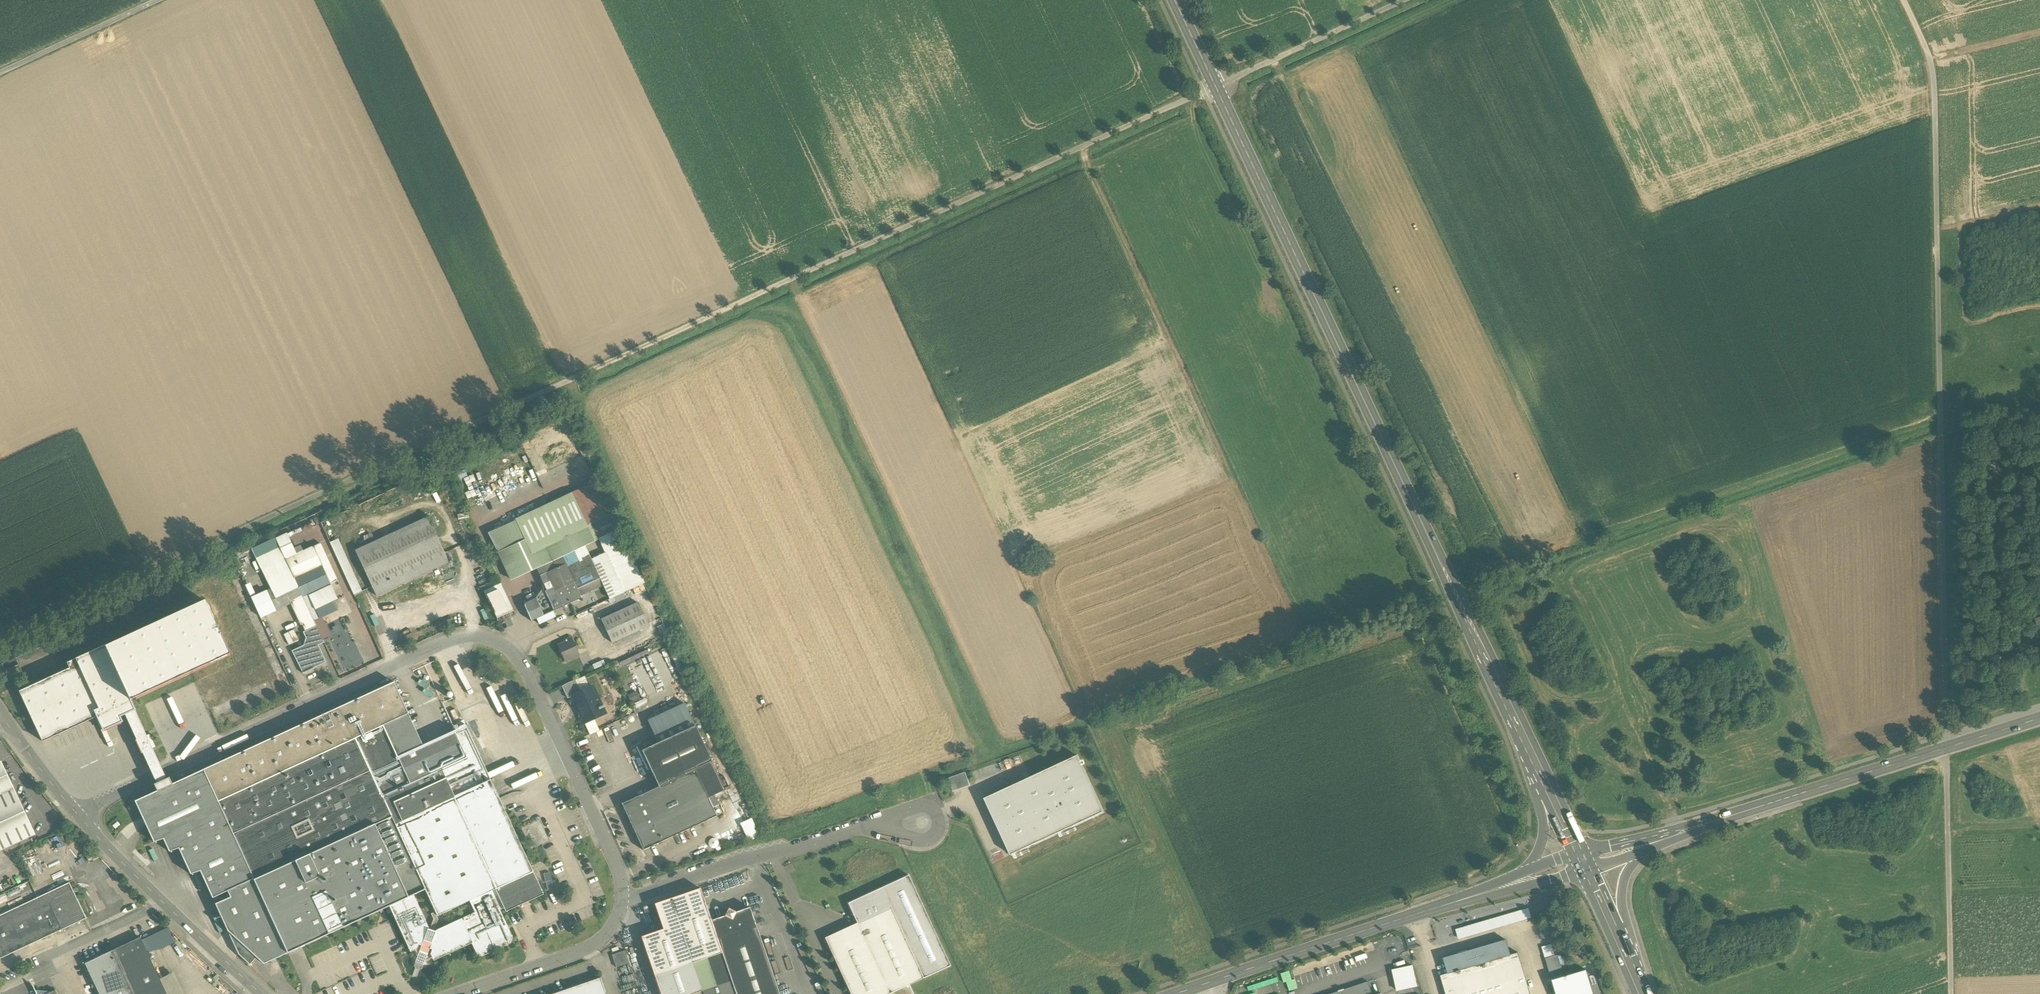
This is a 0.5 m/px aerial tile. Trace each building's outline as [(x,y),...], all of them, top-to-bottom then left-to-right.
[(596,484),(516,522),(525,541),(498,553),(511,579),(537,567),(541,577),(544,574),(548,573),(565,565),(588,554),(584,545),(597,539),(591,525),(612,515),(596,484)] [(612,515),(591,525),(597,539),(600,538),(619,529),(612,515)] [(428,517),(356,551),(377,596),(449,563),(428,517)] [(516,521),(488,534),(498,553),(525,541),(516,522),(516,521)] [(619,529),(600,538),(602,543),(603,543),(621,535),(619,529)] [(621,535),(603,543),(602,543),(620,580),(639,571),(621,535)] [(331,541),(353,594),(362,591),(340,538),(331,541)] [(338,581),(320,543),(313,547),(322,566),(330,584),(338,581)] [(313,547),(286,559),(295,579),(322,566),(313,547)] [(588,554),(565,565),(574,583),(577,589),(600,579),(588,554)] [(286,561),(262,572),(272,590),(295,579),(286,561)] [(574,583),(565,565),(548,573),(556,591),(574,583)] [(295,579),(303,597),(309,595),(330,584),(322,566),(295,579)] [(639,571),(620,580),(625,592),(644,583),(639,571)] [(236,583),(242,580),(239,573),(233,576),(236,583)] [(556,591),(548,573),(544,574),(541,577),(545,586),(549,595),(548,598),(554,611),(563,607),(556,591)] [(272,590),(268,592),(276,610),(303,597),(295,579),(272,590)] [(600,579),(577,589),(580,596),(603,585),(600,579)] [(574,583),(556,591),(563,607),(581,598),(580,596),(577,589),(574,583)] [(330,584),(309,595),(316,610),(337,599),(330,584)] [(500,584),(484,591),(498,621),(514,614),(504,593),(500,584)] [(545,586),(536,599),(524,605),(532,621),(554,611),(548,598),(549,595),(545,586)] [(230,655),(203,598),(67,663),(70,668),(19,692),(44,743),(97,718),(104,732),(123,722),(121,717),(125,715),(134,711),(136,711),(132,702),(230,655)] [(638,603),(601,620),(612,643),(649,626),(638,603)] [(314,621),(303,626),(305,631),(316,626),(314,621)] [(306,638),(304,645),(292,651),(303,674),(315,669),(314,668),(326,662),(318,646),(324,643),(317,626),(316,626),(305,631),(303,632),(306,638)] [(285,635),(292,646),(300,641),(294,629),(285,635)] [(571,638),(565,640),(566,642),(558,645),(566,661),(579,655),(576,647),(577,645),(576,643),(574,642),(573,642),(571,638)] [(82,640),(74,644),(78,653),(86,649),(82,640)] [(20,667),(6,669),(7,677),(21,675),(20,667)] [(581,692),(575,680),(562,686),(568,699),(572,697),(572,696),(581,692)] [(394,682),(203,770),(218,801),(383,725),(383,726),(408,714),(409,714),(394,682)] [(581,692),(572,696),(572,697),(585,723),(605,714),(603,708),(605,707),(604,705),(602,706),(593,686),(581,692)] [(658,743),(695,726),(685,704),(647,721),(658,743)] [(459,718),(455,709),(450,712),(454,721),(459,718)] [(125,715),(157,784),(166,779),(134,711),(125,715)] [(408,714),(383,726),(397,757),(422,745),(408,714)] [(468,724),(466,726),(465,725),(454,731),(466,758),(478,753),(480,756),(482,755),(468,724)] [(383,725),(218,801),(254,880),(391,816),(419,803),(410,784),(397,757),(383,726),(383,725)] [(658,743),(642,751),(659,787),(695,770),(695,769),(711,761),(695,726),(658,743)] [(422,745),(397,757),(410,784),(466,758),(454,731),(422,745)] [(466,758),(410,784),(419,803),(391,816),(425,890),(435,912),(437,915),(437,916),(470,901),(475,913),(436,931),(435,932),(433,931),(430,930),(428,929),(428,928),(414,895),(390,906),(411,952),(414,951),(417,958),(415,962),(423,965),(425,960),(432,957),(434,961),(472,943),(477,955),(482,956),(511,943),(513,938),(500,910),(504,908),(506,912),(543,895),(480,756),(478,753),(466,758)] [(1011,855),(1102,811),(1076,758),(986,801),(1011,855)] [(711,761),(695,769),(695,770),(708,798),(714,795),(725,790),(711,761)] [(0,762),(0,796),(14,789),(2,762),(0,762)] [(218,801),(203,770),(172,784),(169,778),(166,779),(157,784),(154,785),(157,791),(135,801),(154,843),(164,839),(169,852),(179,849),(191,875),(200,871),(213,898),(228,892),(254,880),(218,801)] [(659,787),(622,804),(622,803),(644,851),(644,850),(717,816),(713,808),(708,798),(695,770),(659,787)] [(953,792),(971,785),(966,773),(948,780),(953,792)] [(35,835),(14,789),(0,796),(0,851),(35,835)] [(719,805),(714,795),(708,798),(713,808),(719,805)] [(2032,803),(2033,819),(2039,818),(2039,802),(2032,803)] [(254,880),(228,892),(230,897),(215,904),(239,955),(250,965),(257,958),(264,964),(390,906),(414,895),(425,890),(391,816),(254,880)] [(830,949),(851,993),(889,993),(909,985),(950,966),(909,876),(848,904),(861,934),(830,949)] [(87,918),(69,883),(0,915),(0,959),(87,918)] [(664,930),(640,938),(654,976),(722,952),(711,921),(700,889),(655,904),(664,930)] [(0,895),(0,904),(8,900),(5,893),(0,895)] [(750,907),(736,912),(728,908),(724,916),(711,921),(722,952),(732,980),(731,981),(736,993),(779,993),(750,907)] [(1458,937),(1532,918),(1530,908),(1456,927),(1458,937)] [(435,912),(431,914),(434,919),(430,930),(433,931),(438,919),(436,916),(437,915),(435,912)] [(148,952),(141,938),(113,950),(133,993),(167,993),(151,959),(152,954),(148,952)] [(1444,958),(1448,973),(1441,976),(1446,993),(1531,993),(1518,953),(1511,955),(1506,940),(1444,958)] [(113,950),(85,964),(100,993),(133,993),(113,950)] [(625,951),(612,955),(616,968),(629,963),(625,951)] [(654,976),(660,993),(736,993),(731,981),(732,980),(722,952),(654,976)] [(1558,955),(1546,959),(1551,979),(1553,978),(1564,975),(1558,955)] [(1392,969),(1397,991),(1418,986),(1413,964),(1392,969)] [(1286,982),(1292,980),(1289,971),(1281,974),(1283,983),(1286,982)] [(1553,978),(1558,993),(1569,993),(1564,975),(1553,978)] [(554,993),(606,993),(600,978),(554,993)] [(1277,978),(1247,987),(1249,992),(1278,982),(1277,978)] [(1286,982),(1289,991),(1298,989),(1295,979),(1292,980),(1286,982)] [(1332,993),(1373,993),(1369,982),(1332,993)] [(889,993),(914,993),(909,985),(889,993)]
